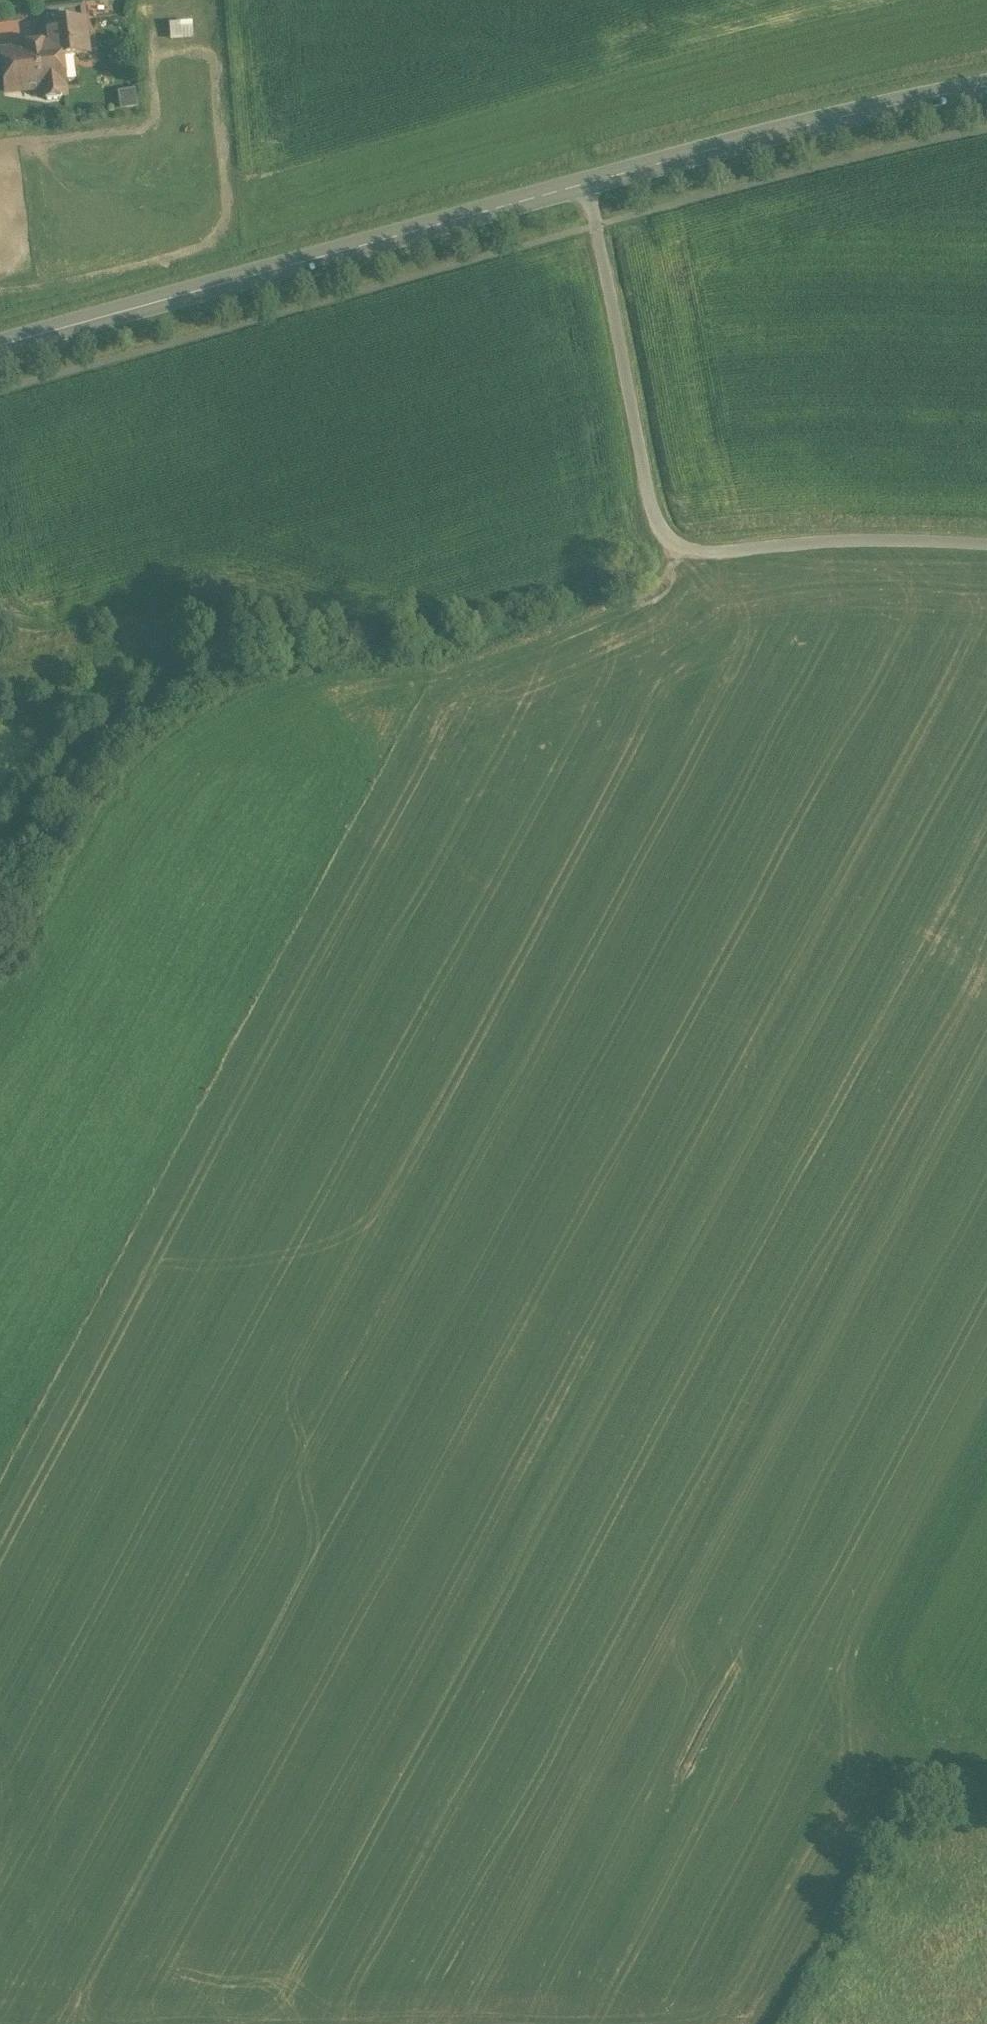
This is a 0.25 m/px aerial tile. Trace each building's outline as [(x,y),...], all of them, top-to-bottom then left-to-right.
[(47,30),(50,50),(59,49),(60,59),(86,56),(82,26),(47,30)] [(24,54),(0,57),(5,95),(40,91),(41,101),(63,99),(62,88),(63,88),(60,59),(59,49),(50,50),(43,51),(42,46),(23,49),(24,54)]
